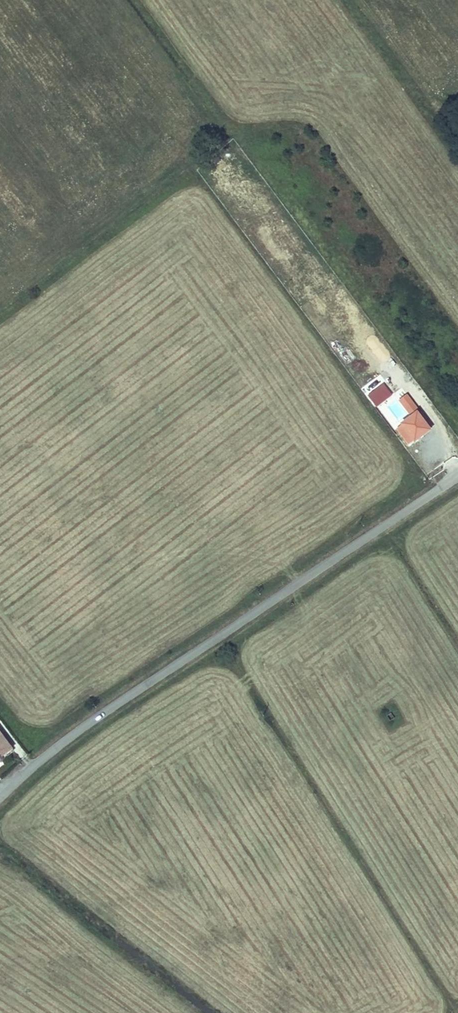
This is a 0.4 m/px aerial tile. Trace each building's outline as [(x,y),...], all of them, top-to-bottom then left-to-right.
[(377,383),(370,388),(373,392),(380,387),(377,383)] [(398,429),(408,442),(413,439),(415,441),(430,430),(426,424),(431,420),(423,410),(398,429)] [(0,735),(0,759),(12,750),(0,735)] [(22,756),(25,750),(17,745),(14,752),(22,756)]
